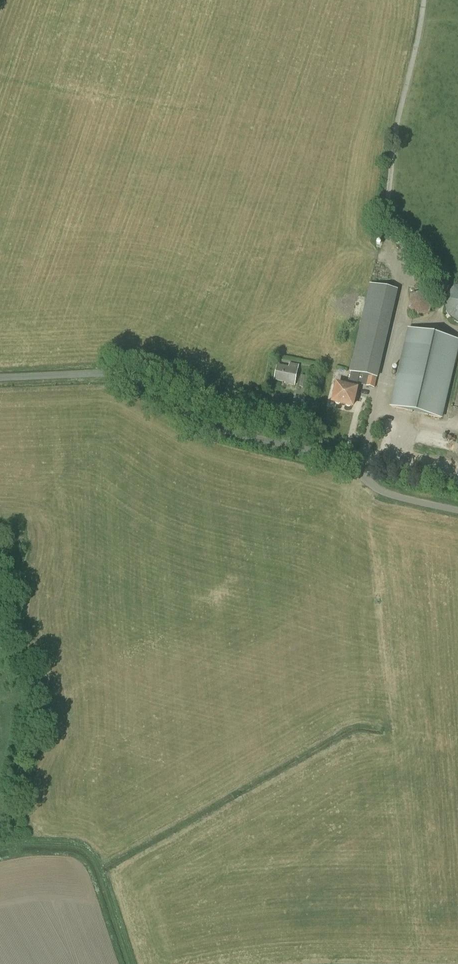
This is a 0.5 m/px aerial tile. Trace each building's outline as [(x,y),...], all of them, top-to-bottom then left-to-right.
[(445,300),(447,315),(457,324),(457,287),(454,288),(445,300)] [(418,317),(430,313),(433,301),(423,292),(411,296),(408,309),(418,317)] [(441,419),(457,341),(409,330),(391,407),(441,419)] [(357,388),(360,374),(369,376),(367,387),(375,389),(381,362),(355,356),(348,386),(337,384),(332,403),(354,408),(358,389),(357,388)] [(295,386),(299,366),(290,364),(289,368),(278,365),(275,381),(288,384),(288,385),(295,386)] [(306,388),(308,377),(302,376),(300,387),(306,388)]
